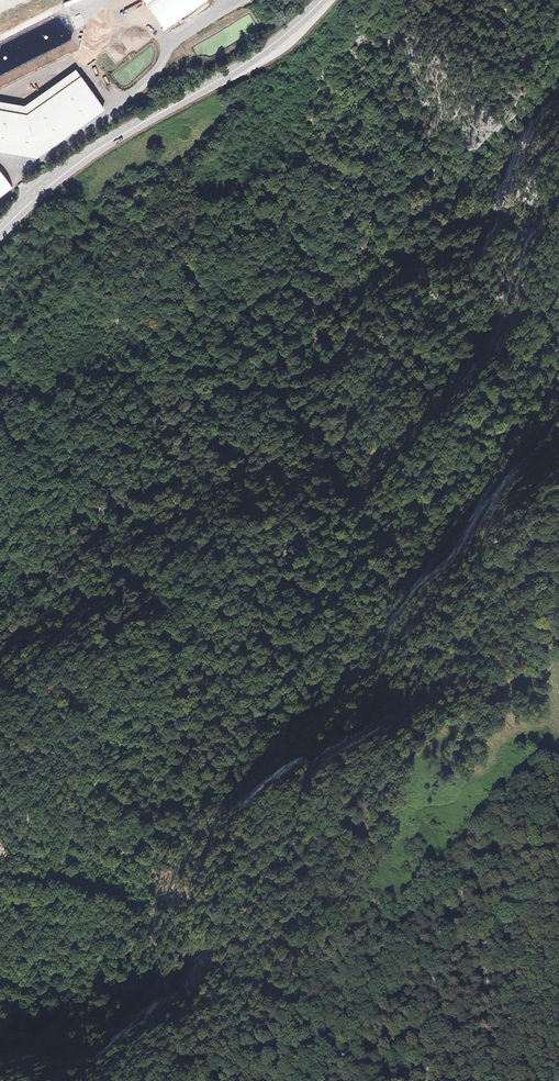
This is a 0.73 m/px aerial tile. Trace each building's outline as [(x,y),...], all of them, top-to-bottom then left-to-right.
[(210,6),(207,0),(165,0),(172,11),(170,12),(172,17),(167,19),(172,28),(210,6)] [(80,13),(71,16),(74,23),(82,20),(80,13)] [(98,40),(105,36),(102,32),(109,28),(102,16),(82,28),(89,40),(96,36),(98,40)] [(93,73),(96,71),(90,64),(88,67),(93,73)] [(78,75),(24,113),(0,109),(0,151),(34,157),(102,108),(78,75)] [(13,189),(0,172),(0,199),(13,189)]
